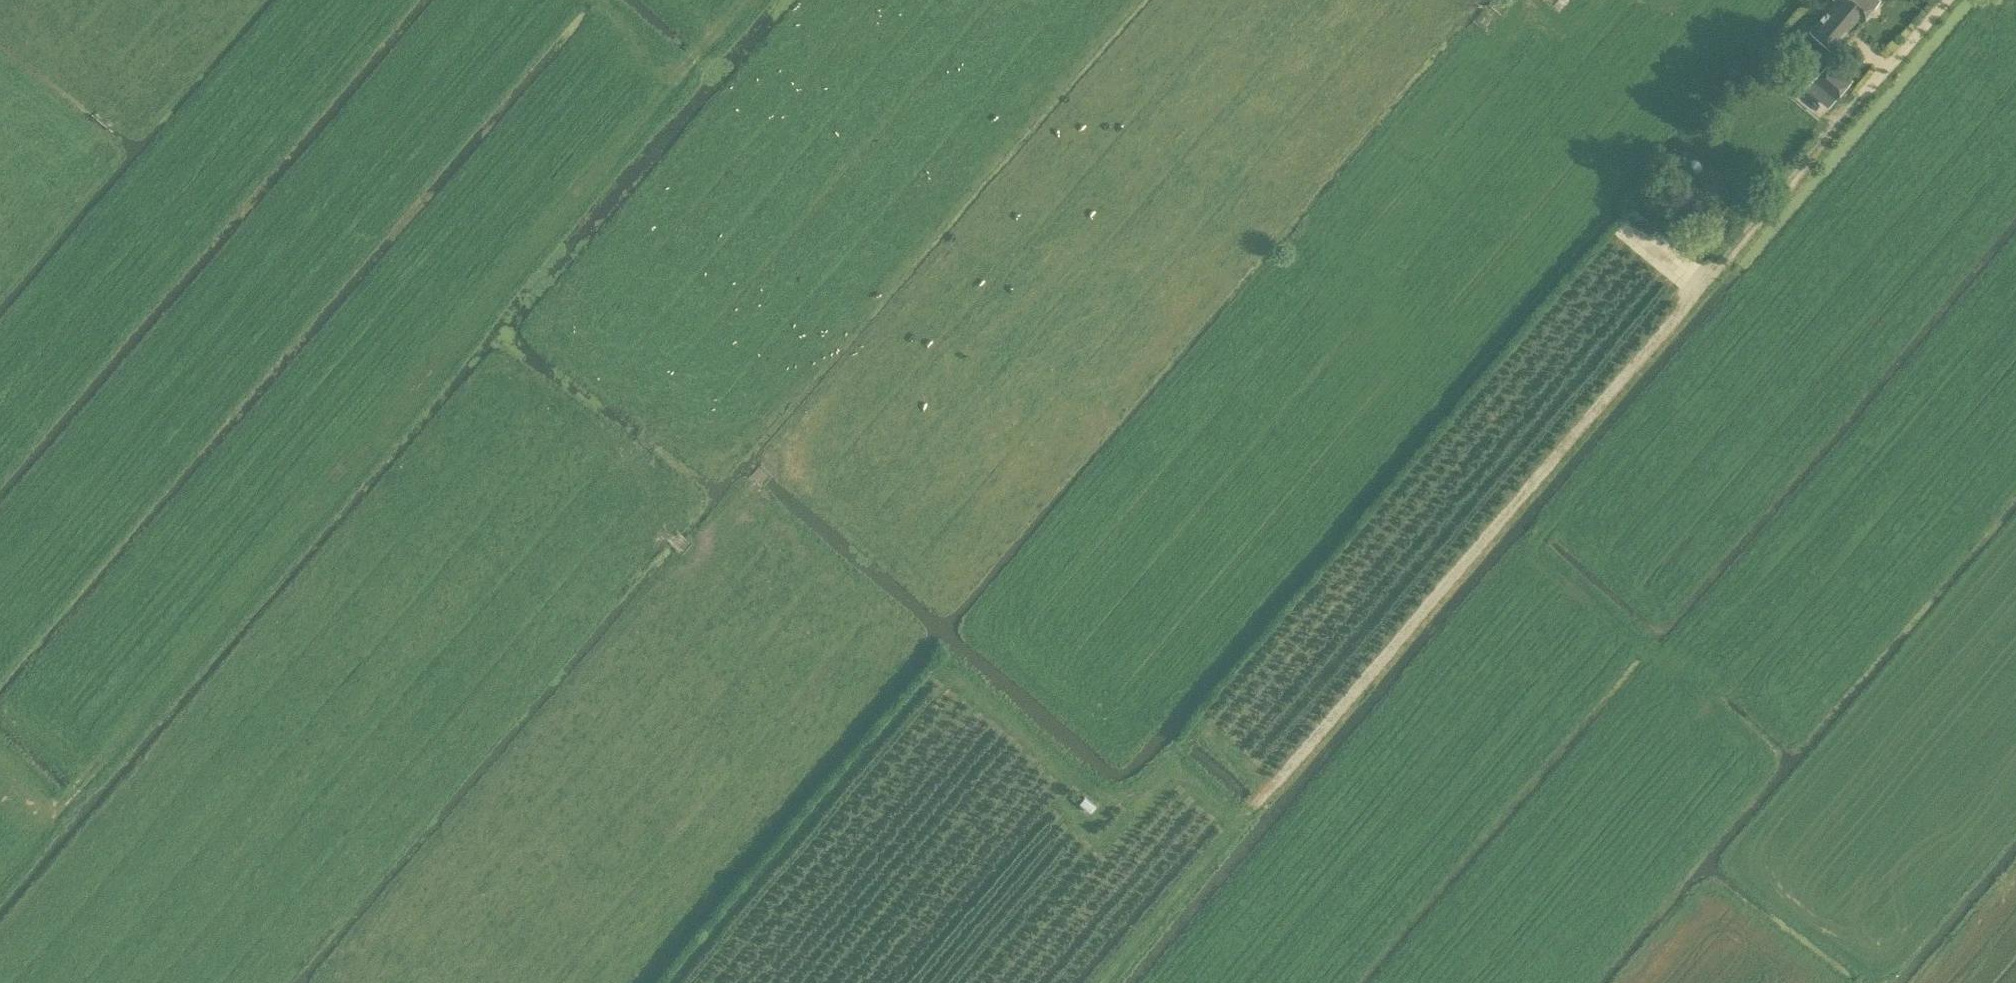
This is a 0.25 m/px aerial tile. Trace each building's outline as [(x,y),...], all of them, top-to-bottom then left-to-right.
[(1811,28),(1834,48),(1859,18),(1862,20),(1878,0),(1835,0),(1811,28)] [(1812,80),(1806,87),(1817,97),(1829,107),(1835,100),(1854,78),(1831,58),(1812,80)] [(1687,168),(1687,169),(1687,170),(1687,171),(1688,171),(1688,172),(1688,173),(1689,173),(1689,174),(1690,174),(1690,175),(1691,175),(1692,175),(1692,176),(1693,176),(1694,176),(1695,176),(1696,176),(1697,175),(1698,175),(1699,175),(1699,174),(1700,174),(1700,173),(1701,172),(1701,171),(1701,170),(1702,170),(1702,169),(1702,168),(1702,167),(1701,167),(1701,166),(1701,165),(1700,165),(1700,164),(1699,163),(1698,162),(1697,162),(1696,162),(1696,161),(1695,161),(1694,161),(1693,161),(1692,162),(1691,162),(1690,163),(1689,163),(1689,164),(1688,165),(1688,166),(1687,166),(1687,167),(1687,168)]
